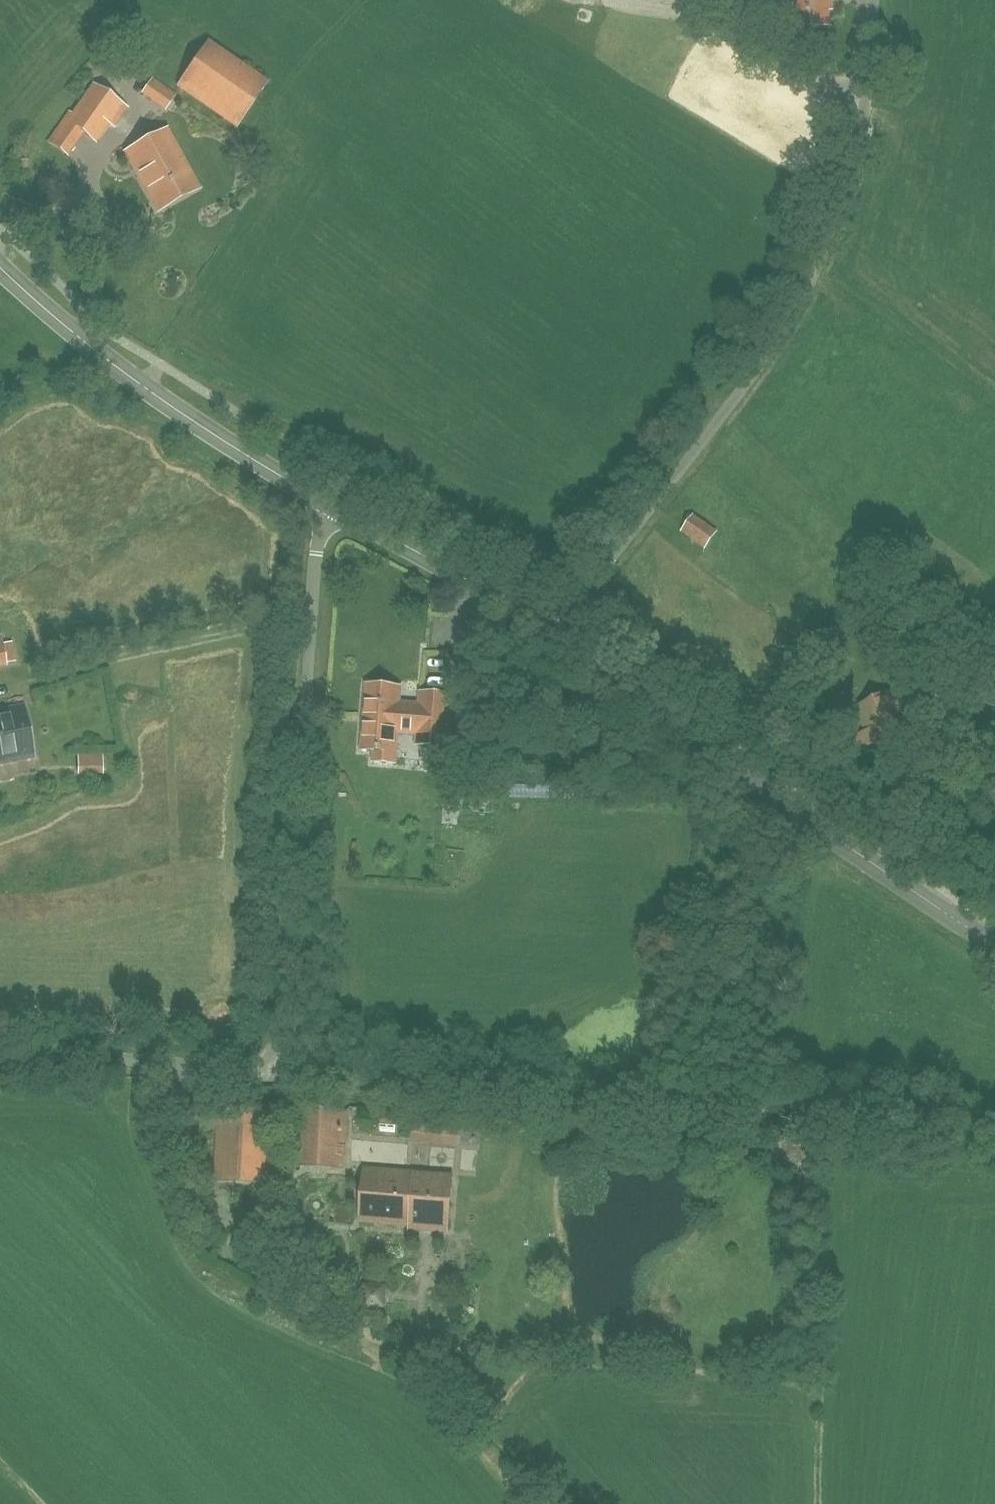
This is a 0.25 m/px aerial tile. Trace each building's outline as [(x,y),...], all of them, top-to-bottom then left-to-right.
[(790,31),(828,26),(825,0),(786,0),(790,31)] [(173,78),(236,118),(265,73),(202,33),(173,78)] [(178,95),(172,91),(163,85),(154,78),(143,95),(152,101),(167,111),(178,95)] [(93,85),(71,116),(67,113),(48,142),(67,154),(82,133),(95,142),(121,104),(93,85)] [(198,189),(166,130),(151,138),(153,142),(143,147),(141,143),(126,151),(158,210),(198,189)] [(681,533),(705,551),(717,532),(693,514),(681,533)] [(367,685),(362,749),(374,750),(374,761),(393,763),(396,729),(418,731),(417,744),(446,747),(450,696),(421,693),(420,708),(398,706),(399,688),(367,685)] [(870,744),(896,734),(900,744),(912,739),(893,692),(855,707),(870,744)] [(34,756),(24,706),(0,711),(0,763),(34,756)] [(394,815),(394,829),(405,830),(406,815),(394,815)] [(232,1105),(234,1180),(268,1179),(266,1104),(232,1105)] [(300,1112),(297,1165),(342,1167),(344,1114),(300,1112)] [(428,1133),(427,1139),(457,1141),(459,1119),(416,1115),(415,1132),(428,1133)] [(453,1175),(411,1171),(411,1176),(363,1172),(359,1219),(409,1223),(409,1227),(448,1230),(453,1175)]
